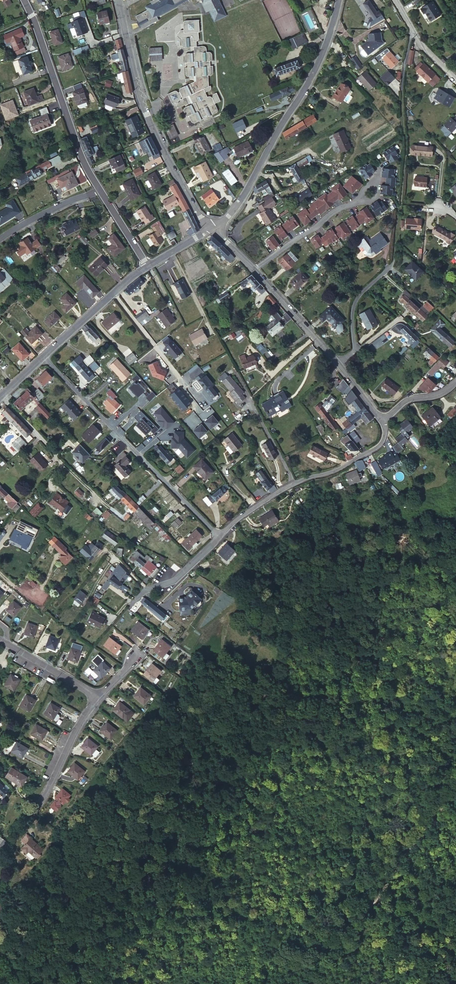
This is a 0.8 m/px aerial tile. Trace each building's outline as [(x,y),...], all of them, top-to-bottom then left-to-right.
[(135,16),(138,21),(141,26),(142,29),(158,20),(156,16),(176,6),(175,4),(182,0),(152,0),(150,1),(151,3),(145,7),(147,9),(135,16)] [(205,2),(201,3),(206,12),(220,5),(218,0),(204,0),(205,2)] [(381,15),(381,14),(377,8),(374,9),(368,0),(363,3),(373,19),(381,15)] [(433,1),(421,8),(424,13),(426,12),(431,20),(441,14),(433,1)] [(329,16),(331,11),(321,8),(319,14),(324,15),(329,17),(329,16)] [(106,10),(97,13),(98,14),(96,14),(97,18),(98,17),(99,22),(108,20),(106,10)] [(311,12),(304,16),(310,29),(313,28),(314,30),(319,27),(311,12)] [(82,15),(71,18),(78,37),(88,34),(82,15)] [(326,27),(329,17),(324,15),(323,19),(321,26),(324,27),(326,27)] [(174,90),(167,94),(172,103),(174,103),(177,104),(178,100),(181,99),(180,98),(181,97),(182,99),(189,96),(192,104),(186,106),(185,107),(184,108),(184,109),(183,109),(183,110),(183,111),(183,112),(186,117),(188,116),(190,120),(191,122),(192,122),(193,123),(194,123),(204,118),(203,117),(206,115),(207,117),(214,113),(215,113),(216,113),(216,112),(217,111),(217,110),(217,109),(216,107),(214,103),(220,101),(216,92),(213,94),(212,94),(212,95),(211,96),(211,97),(212,98),(211,97),(210,96),(209,96),(208,96),(207,97),(205,92),(209,90),(210,89),(210,88),(210,87),(210,85),(208,86),(208,75),(210,75),(211,75),(212,74),(213,73),(213,72),(213,71),(212,66),(210,66),(210,61),(212,61),(212,57),(211,54),(211,53),(209,52),(206,52),(206,50),(206,49),(205,47),(204,46),(203,46),(196,46),(196,41),(197,41),(198,41),(199,40),(199,39),(198,32),(199,32),(199,20),(187,20),(185,20),(184,21),(183,22),(183,24),(183,30),(180,30),(176,34),(181,39),(181,44),(181,45),(182,46),(183,47),(185,47),(193,47),(194,53),(187,53),(185,53),(184,54),(184,55),(184,56),(184,63),(187,62),(187,67),(185,67),(185,73),(185,74),(185,75),(186,75),(186,76),(187,76),(188,77),(195,76),(195,81),(180,88),(179,89),(179,90),(179,91),(177,92),(176,90),(175,90),(174,90)] [(3,35),(5,39),(9,37),(11,42),(15,49),(23,46),(19,37),(24,35),(21,30),(22,29),(21,27),(3,35)] [(58,29),(50,32),(54,45),(62,42),(58,29)] [(368,55),(384,43),(382,39),(380,32),(369,34),(367,36),(369,39),(361,45),(364,49),(362,50),(361,52),(363,55),(366,55),(367,54),(368,55)] [(307,42),(302,33),(288,40),(292,49),(307,42)] [(74,46),(71,48),(74,55),(82,52),(81,48),(80,47),(75,49),(74,46)] [(161,47),(149,48),(150,60),(162,60),(161,47)] [(117,71),(117,74),(122,72),(122,71),(128,70),(127,67),(123,48),(117,49),(118,53),(111,55),(112,60),(119,58),(122,69),(117,71)] [(399,62),(397,60),(394,56),(389,51),(382,58),(391,68),(399,62)] [(61,63),(60,64),(62,70),(72,66),(67,54),(59,56),(61,63)] [(27,56),(18,59),(23,74),(32,71),(27,56)] [(374,58),(367,63),(371,69),(378,64),(374,58)] [(18,59),(13,61),(18,76),(23,74),(18,59)] [(276,75),(301,67),(300,63),(298,64),(297,60),(273,69),(276,75)] [(357,60),(353,62),(357,69),(361,66),(357,60)] [(435,75),(430,70),(429,70),(423,64),(416,72),(427,83),(428,82),(433,87),(440,80),(435,75)] [(122,72),(117,74),(118,78),(123,77),(126,93),(132,91),(128,70),(122,71),(122,72)] [(365,71),(357,77),(369,90),(376,84),(365,71)] [(388,71),(380,78),(381,80),(387,86),(395,78),(388,71)] [(246,81),(234,86),(237,93),(249,88),(246,81)] [(72,86),(74,91),(82,88),(80,83),(72,86)] [(273,101),(296,90),(293,84),(271,94),(273,101)] [(334,97),(341,102),(349,89),(341,84),(337,90),(338,91),(334,97)] [(33,88),(24,92),(28,105),(43,99),(41,95),(36,96),(33,88)] [(82,88),(74,91),(72,92),(76,104),(86,101),(82,88)] [(449,107),(455,98),(447,93),(446,95),(442,93),(443,91),(438,88),(435,94),(433,93),(431,97),(449,107)] [(119,98),(107,94),(104,103),(105,104),(116,108),(117,103),(118,104),(119,101),(118,100),(119,98)] [(7,106),(5,107),(8,116),(5,117),(6,120),(16,116),(12,105),(14,104),(12,100),(6,102),(7,106)] [(312,114),(316,121),(330,112),(326,106),(312,114)] [(46,107),(39,110),(41,116),(30,120),(34,131),(51,125),(47,114),(49,113),(46,107)] [(283,132),(282,133),(286,139),(316,121),(312,114),(283,132)] [(136,115),(126,120),(133,137),(143,132),(136,115)] [(454,119),(453,120),(451,119),(451,118),(444,126),(451,132),(451,133),(455,128),(455,117),(454,119)] [(242,119),(232,124),(236,132),(246,128),(242,119)] [(173,124),(168,127),(173,137),(178,135),(173,124)] [(444,126),(440,130),(444,133),(444,135),(446,137),(447,137),(451,132),(444,126)] [(350,148),(343,130),(333,134),(341,152),(350,148)] [(80,139),(90,164),(94,163),(90,155),(94,154),(93,153),(95,152),(93,150),(92,150),(86,136),(80,139)] [(160,156),(151,136),(144,139),(141,141),(146,152),(149,150),(154,159),(160,156)] [(203,137),(195,142),(202,154),(210,150),(203,137)] [(247,141),(233,148),(238,157),(245,154),(244,153),(252,150),(247,141)] [(212,150),(214,153),(222,149),(219,143),(212,147),(213,149),(212,150)] [(432,156),(433,147),(413,145),(412,153),(418,153),(418,155),(432,156)] [(222,149),(214,153),(220,162),(227,157),(225,154),(230,151),(227,147),(222,149)] [(382,153),(384,156),(387,160),(388,160),(390,163),(398,158),(396,155),(397,154),(392,147),(382,153)] [(119,155),(110,159),(114,167),(115,167),(123,163),(121,160),(119,155)] [(308,155),(295,163),(298,168),(311,160),(308,155)] [(53,158),(25,173),(26,174),(23,176),(25,180),(28,178),(29,180),(46,171),(45,169),(55,164),(53,158)] [(205,162),(193,167),(195,172),(198,170),(203,180),(212,176),(205,162)] [(295,163),(289,167),(298,182),(304,179),(298,168),(295,163)] [(366,164),(358,169),(363,176),(365,179),(372,174),(371,173),(375,171),(370,164),(366,166),(366,164)] [(133,170),(136,176),(143,172),(140,167),(133,170)] [(228,168),(221,172),(231,184),(237,180),(228,168)] [(386,177),(386,181),(395,182),(395,178),(393,177),(394,169),(382,168),(381,177),(386,177)] [(71,171),(61,176),(63,179),(60,181),(63,187),(66,185),(68,189),(78,184),(71,171)] [(154,172),(146,177),(148,180),(145,182),(148,188),(152,186),(153,189),(161,184),(154,172)] [(345,188),(352,193),(356,189),(357,187),(359,188),(362,184),(351,176),(345,183),(347,185),(345,188)] [(426,187),(428,178),(416,176),(415,186),(426,187)] [(127,190),(126,190),(130,199),(139,195),(132,179),(124,183),(127,190)] [(266,180),(254,187),(253,189),(255,193),(265,187),(269,195),(262,198),(264,201),(274,195),(266,180)] [(381,185),(380,193),(383,194),(392,195),(392,186),(394,186),(395,182),(386,181),(385,185),(381,185)] [(175,183),(170,186),(174,195),(162,201),(167,210),(179,204),(183,212),(189,209),(182,195),(175,183)] [(339,184),(328,191),(335,201),(338,198),(342,196),(343,197),(346,194),(339,184)] [(302,202),(312,195),(309,188),(297,195),(302,202)] [(211,189),(202,196),(204,199),(203,199),(209,207),(219,199),(211,189)] [(328,191),(318,199),(325,209),(329,207),(328,205),(331,203),(335,201),(328,191)] [(273,204),(270,198),(264,202),(263,203),(258,206),(262,211),(260,213),(259,214),(263,220),(262,220),(265,225),(275,219),(269,210),(273,207),(272,205),(273,204)] [(6,203),(8,207),(0,211),(0,224),(5,221),(4,221),(6,220),(14,216),(14,215),(19,212),(12,199),(6,203)] [(309,209),(314,216),(319,213),(321,211),(322,212),(325,210),(325,209),(318,199),(310,206),(311,207),(309,209)] [(382,201),(379,203),(378,201),(371,206),(378,216),(388,209),(382,201)] [(144,206),(136,211),(142,220),(143,220),(145,223),(153,218),(151,214),(150,215),(144,206)] [(29,207),(23,210),(26,215),(32,212),(29,207)] [(366,224),(375,219),(368,207),(346,220),(353,231),(366,224)] [(189,209),(183,212),(191,228),(186,231),(189,236),(194,232),(199,230),(189,209)] [(305,209),(297,215),(304,225),(308,222),(307,221),(309,220),(314,216),(309,209),(307,210),(305,209)] [(295,224),(297,223),(292,216),(286,221),(286,222),(284,224),(289,231),(296,226),(295,224)] [(416,220),(414,220),(406,219),(405,229),(421,230),(422,220),(420,220),(421,219),(416,218),(416,220)] [(62,226),(66,235),(80,229),(75,219),(67,224),(67,222),(65,222),(62,223),(62,225),(62,226)] [(342,240),(352,234),(344,222),(333,229),(320,237),(319,235),(311,240),(317,250),(324,245),(326,248),(341,238),(342,240)] [(286,234),(289,231),(284,224),(281,226),(280,226),(274,230),(279,238),(281,236),(283,239),(287,235),(286,234)] [(155,232),(149,236),(155,245),(162,241),(158,236),(162,233),(157,225),(152,228),(155,232)] [(449,244),(455,235),(451,233),(450,234),(436,226),(432,233),(447,241),(446,242),(449,244)] [(363,237),(357,241),(368,255),(370,255),(371,254),(374,252),(375,253),(381,249),(379,247),(387,242),(379,231),(369,239),(366,235),(363,238),(363,237)] [(173,232),(167,236),(170,240),(176,235),(173,232)] [(114,233),(109,237),(114,243),(112,244),(107,248),(113,256),(124,248),(114,233)] [(82,236),(79,239),(85,245),(88,242),(82,236)] [(213,237),(212,236),(207,241),(217,250),(221,245),(220,243),(219,242),(217,241),(213,237)] [(265,241),(270,248),(272,250),(279,245),(272,236),(265,241)] [(20,246),(15,250),(20,257),(25,253),(27,255),(37,247),(34,243),(32,245),(31,244),(27,238),(24,241),(22,241),(24,243),(20,246)] [(368,255),(357,241),(355,242),(361,251),(362,251),(364,253),(365,254),(366,254),(368,255)] [(221,245),(217,250),(223,255),(221,258),(223,260),(229,253),(225,249),(221,245)] [(283,264),(287,269),(297,259),(290,251),(278,262),(281,265),(283,264)] [(64,255),(53,266),(58,271),(61,269),(57,265),(66,257),(64,255)] [(100,257),(89,268),(96,276),(108,265),(100,257)] [(412,262),(404,270),(408,273),(412,276),(415,280),(423,272),(412,262)] [(296,289),(307,279),(301,272),(289,282),(296,289)] [(251,275),(239,283),(241,286),(249,281),(259,292),(264,288),(256,280),(251,275)] [(141,278),(140,277),(136,280),(125,289),(129,295),(134,291),(135,293),(137,293),(139,291),(140,289),(138,287),(144,283),(145,281),(142,277),(141,278)] [(182,279),(174,283),(182,298),(190,294),(182,279)] [(89,281),(83,287),(92,297),(99,292),(89,281)] [(407,292),(405,290),(398,298),(400,300),(407,292)] [(218,297),(219,300),(220,302),(229,296),(226,292),(218,297)] [(422,321),(427,316),(426,315),(429,312),(427,310),(423,307),(407,292),(400,300),(422,321)] [(66,293),(60,299),(65,304),(62,307),(66,312),(76,303),(66,293)] [(275,301),(270,295),(266,298),(272,304),(275,301)] [(427,302),(423,307),(427,310),(431,306),(427,302)] [(318,317),(322,321),(326,318),(335,328),(343,320),(330,306),(318,317)] [(160,312),(158,309),(149,316),(145,319),(147,322),(157,315),(166,327),(175,321),(172,317),(174,315),(172,313),(170,314),(166,308),(160,312)] [(377,324),(375,320),(373,321),(372,319),(374,318),(369,309),(359,314),(367,329),(377,324)] [(135,317),(139,323),(140,323),(145,319),(149,316),(145,310),(135,317)] [(54,311),(44,321),(50,327),(54,323),(55,324),(58,322),(57,321),(60,318),(54,311)] [(113,313),(102,322),(107,329),(113,325),(115,328),(121,323),(119,321),(119,320),(113,313)] [(276,318),(265,327),(273,336),(284,326),(276,318)] [(430,329),(449,347),(453,344),(455,342),(440,328),(444,323),(439,319),(430,329)] [(89,328),(86,324),(81,328),(85,332),(85,333),(96,345),(101,340),(90,328),(89,328)] [(414,341),(418,338),(412,332),(405,325),(402,328),(400,325),(396,329),(398,332),(399,330),(412,343),(414,341)] [(36,326),(25,336),(32,343),(42,334),(36,326)] [(202,328),(188,335),(194,345),(207,338),(202,328)] [(256,338),(252,340),(257,347),(261,344),(256,338)] [(172,341),(164,347),(170,353),(172,355),(171,355),(173,357),(174,357),(181,351),(172,341)] [(19,343),(12,349),(22,360),(29,354),(19,343)] [(263,354),(267,351),(261,344),(257,348),(263,354)] [(398,353),(400,355),(406,349),(408,347),(405,345),(398,353)] [(431,365),(438,357),(428,347),(423,353),(428,358),(429,357),(431,359),(429,361),(429,362),(428,363),(431,365)] [(132,354),(125,359),(129,364),(136,358),(132,354)] [(69,364),(73,368),(81,362),(83,360),(79,355),(69,364)] [(83,360),(88,365),(94,360),(89,355),(83,360)] [(246,358),(241,360),(244,368),(256,364),(253,355),(246,358)] [(449,362),(442,356),(436,363),(440,366),(443,369),(449,362)] [(156,361),(147,364),(151,376),(160,380),(165,372),(159,369),(156,361)] [(81,362),(73,368),(79,375),(81,373),(87,380),(88,382),(94,377),(81,362)] [(436,362),(427,372),(431,376),(440,366),(436,363),(436,362)] [(128,367),(123,372),(128,378),(133,372),(128,367)] [(213,384),(200,367),(199,367),(189,374),(189,376),(192,379),(193,379),(195,378),(204,389),(203,390),(202,393),(209,401),(218,394),(212,387),(214,385),(213,384)] [(46,371),(35,381),(41,387),(52,377),(46,371)] [(229,375),(222,382),(228,390),(229,389),(232,391),(229,394),(235,400),(238,403),(245,398),(242,394),(244,392),(229,375)] [(132,377),(129,380),(135,386),(139,383),(132,377)] [(418,388),(429,392),(436,384),(428,377),(418,388)] [(393,394),(398,387),(387,378),(382,385),(393,394)] [(33,393),(28,388),(20,396),(19,396),(13,402),(21,410),(27,404),(27,403),(32,398),(36,402),(35,403),(37,405),(40,403),(37,401),(39,399),(33,393)] [(37,389),(33,393),(39,399),(43,395),(37,389)] [(287,398),(283,390),(269,398),(273,406),(277,404),(281,412),(285,410),(284,408),(287,407),(288,408),(292,406),(289,401),(287,402),(286,399),(287,398)] [(109,396),(103,402),(112,412),(120,406),(109,396)] [(357,411),(363,407),(356,397),(351,402),(357,411)] [(69,400),(61,408),(75,421),(83,414),(69,400)] [(322,402),(320,404),(327,413),(328,410),(322,402)] [(40,403),(37,405),(36,406),(39,410),(37,411),(40,414),(41,413),(44,415),(48,412),(40,403)] [(327,413),(320,404),(314,408),(332,430),(337,427),(333,421),(328,414),(327,413)] [(447,414),(450,418),(453,414),(455,411),(455,405),(447,414)] [(152,414),(166,430),(175,422),(161,406),(152,414)] [(368,412),(364,406),(363,407),(357,411),(347,419),(352,425),(346,429),(347,431),(349,432),(356,426),(353,424),(360,418),(368,412)] [(440,416),(433,407),(421,416),(429,426),(440,416)] [(28,430),(7,408),(3,412),(6,416),(9,419),(23,434),(25,432),(27,435),(29,433),(27,430),(28,430)] [(120,410),(115,415),(120,419),(126,413),(124,411),(122,412),(120,410)] [(373,418),(368,412),(360,418),(365,424),(373,418)] [(144,414),(134,423),(147,436),(152,431),(154,433),(159,429),(144,414)] [(210,428),(218,422),(213,415),(206,420),(208,424),(207,424),(210,428)] [(342,424),(346,429),(352,425),(347,419),(342,424)] [(398,442),(392,447),(395,452),(397,454),(404,449),(401,446),(408,441),(407,439),(410,436),(407,433),(413,428),(406,419),(400,424),(402,426),(398,429),(402,433),(395,438),(398,442)] [(91,426),(88,429),(81,436),(88,443),(95,437),(99,432),(100,432),(93,424),(91,426)] [(201,424),(194,430),(199,437),(207,431),(201,424)] [(320,424),(316,426),(321,435),(324,433),(320,424)] [(354,431),(349,434),(355,443),(360,440),(354,431)] [(196,451),(184,438),(185,432),(174,432),(174,437),(172,439),(172,447),(176,451),(177,450),(180,450),(187,458),(196,451)] [(212,433),(202,441),(205,444),(214,436),(212,433)] [(232,433),(224,439),(228,445),(225,447),(230,453),(233,451),(234,451),(241,445),(232,433)] [(347,435),(345,436),(340,440),(350,450),(359,449),(347,435)] [(10,444),(15,449),(24,441),(19,436),(10,444)] [(101,453),(111,443),(106,437),(95,447),(101,453)] [(12,452),(14,455),(26,444),(24,441),(15,449),(12,452)] [(269,441),(262,445),(270,459),(276,455),(269,441)] [(90,454),(79,444),(72,452),(74,454),(74,455),(74,458),(76,461),(79,461),(80,460),(82,463),(87,458),(86,458),(90,454)] [(309,444),(306,451),(321,459),(324,452),(309,444)] [(156,445),(153,448),(169,466),(176,461),(166,449),(164,450),(160,445),(158,447),(156,445)] [(114,466),(124,477),(131,471),(128,467),(126,465),(130,461),(125,456),(127,455),(123,451),(113,459),(116,463),(114,466)] [(38,452),(30,460),(39,470),(46,464),(40,457),(41,456),(38,452)] [(387,467),(400,460),(397,454),(395,452),(392,454),(391,452),(382,458),(387,467)] [(208,473),(209,475),(213,472),(201,459),(193,467),(203,478),(208,473)] [(356,462),(359,472),(367,470),(363,460),(356,462)] [(378,476),(383,473),(376,461),(371,463),(378,476)] [(180,465),(175,469),(179,473),(183,469),(180,465)] [(342,483),(352,479),(349,468),(338,473),(342,483)] [(273,485),(261,469),(255,474),(267,490),(273,485)] [(115,493),(120,498),(125,494),(124,493),(115,484),(108,490),(112,495),(115,493)] [(15,512),(21,504),(18,501),(17,502),(1,487),(1,486),(0,485),(0,494),(4,497),(6,495),(11,501),(10,502),(7,505),(8,506),(8,507),(10,509),(12,509),(15,512)] [(210,495),(209,496),(208,497),(212,502),(226,491),(223,486),(220,489),(220,488),(211,495),(210,495)] [(82,493),(79,497),(84,502),(87,498),(82,493)] [(125,494),(120,498),(122,500),(130,509),(133,512),(138,507),(136,505),(132,501),(125,494)] [(54,495),(48,503),(50,504),(52,505),(52,506),(56,509),(57,508),(59,509),(58,510),(61,511),(68,502),(60,495),(58,497),(54,495)] [(209,505),(212,502),(208,497),(207,495),(203,498),(209,505)] [(37,514),(43,507),(38,503),(32,509),(37,514)] [(138,507),(133,512),(150,530),(157,524),(155,522),(154,523),(149,518),(138,507)] [(95,514),(92,511),(90,513),(96,518),(102,513),(99,510),(95,514)] [(106,510),(101,515),(105,518),(110,514),(106,510)] [(272,510),(259,518),(264,525),(270,522),(271,525),(278,521),(272,510)] [(166,515),(161,519),(164,522),(173,514),(170,511),(166,515)] [(181,522),(177,518),(171,523),(175,527),(181,522)] [(14,529),(9,539),(22,544),(20,547),(26,549),(31,537),(34,538),(38,529),(19,520),(15,529),(14,529)] [(175,543),(171,539),(158,525),(154,528),(159,533),(171,546),(175,543)] [(195,529),(181,543),(187,549),(191,545),(194,548),(198,544),(195,541),(201,535),(195,529)] [(105,538),(115,545),(119,540),(105,530),(101,536),(105,538)] [(142,535),(136,541),(138,544),(144,538),(142,535)] [(68,551),(54,536),(48,541),(63,556),(63,560),(62,561),(67,567),(75,559),(67,552),(68,551)] [(85,544),(79,550),(90,560),(97,552),(98,553),(101,550),(101,549),(100,548),(103,545),(97,540),(94,544),(91,542),(87,546),(85,544)] [(218,552),(226,560),(234,550),(226,543),(218,552)] [(167,549),(161,555),(164,557),(169,551),(167,549)] [(129,559),(140,568),(147,559),(149,557),(146,555),(144,557),(136,550),(129,559)] [(147,559),(154,565),(157,562),(150,556),(149,557),(147,559)] [(151,577),(158,569),(154,565),(147,559),(140,568),(143,570),(141,572),(144,575),(146,573),(151,577)] [(118,565),(114,570),(110,574),(112,575),(116,578),(122,583),(128,574),(123,569),(118,565)] [(122,583),(116,578),(112,575),(108,581),(118,588),(121,585),(122,583)] [(105,584),(100,591),(103,593),(108,586),(105,584)] [(80,590),(73,598),(79,603),(86,595),(80,590)] [(98,593),(91,600),(97,605),(100,601),(97,598),(100,595),(98,593)] [(179,595),(181,611),(201,609),(199,593),(179,595)] [(167,615),(145,598),(142,603),(163,621),(167,615)] [(13,601),(5,610),(13,616),(21,607),(13,601)] [(92,611),(86,621),(91,624),(91,622),(95,624),(95,625),(99,627),(100,627),(104,618),(95,613),(96,613),(92,611)] [(137,621),(131,629),(138,634),(137,635),(141,639),(148,629),(137,621)] [(27,622),(23,634),(33,637),(37,626),(27,622)] [(178,639),(185,629),(181,626),(174,635),(178,639)] [(49,635),(45,646),(55,650),(59,639),(49,635)] [(109,637),(103,645),(114,653),(120,646),(109,637)] [(162,637),(161,639),(170,646),(171,645),(162,637)] [(170,646),(161,639),(153,649),(162,657),(166,652),(170,646)] [(81,645),(72,642),(67,658),(76,661),(81,645)] [(102,660),(93,670),(90,672),(90,674),(94,677),(95,677),(98,675),(100,677),(110,668),(102,660)] [(152,681),(156,676),(161,671),(151,663),(146,669),(147,670),(143,674),(152,681)] [(10,674),(3,685),(13,691),(20,679),(10,674)] [(140,687),(133,695),(143,703),(150,695),(140,687)] [(26,694),(19,706),(29,711),(35,700),(26,694)] [(119,701),(112,710),(122,718),(127,722),(134,713),(119,701)] [(43,714),(53,719),(56,713),(60,708),(50,702),(43,714)] [(106,722),(99,731),(109,739),(116,730),(106,722)] [(35,724),(30,734),(42,740),(47,730),(35,724)] [(87,738),(80,746),(91,755),(91,754),(93,755),(94,755),(95,756),(99,752),(95,749),(98,746),(87,738)] [(10,739),(4,747),(22,757),(27,748),(16,742),(10,739)] [(74,762),(67,771),(77,779),(84,771),(74,762)] [(11,767),(5,777),(21,786),(26,777),(11,767)] [(62,788),(55,798),(56,799),(55,801),(54,800),(50,806),(55,811),(60,805),(59,804),(61,802),(62,804),(70,794),(62,788)] [(35,857),(39,853),(42,849),(30,839),(31,838),(27,834),(21,840),(25,844),(21,849),(26,854),(25,855),(32,860),(34,857),(35,857)]
